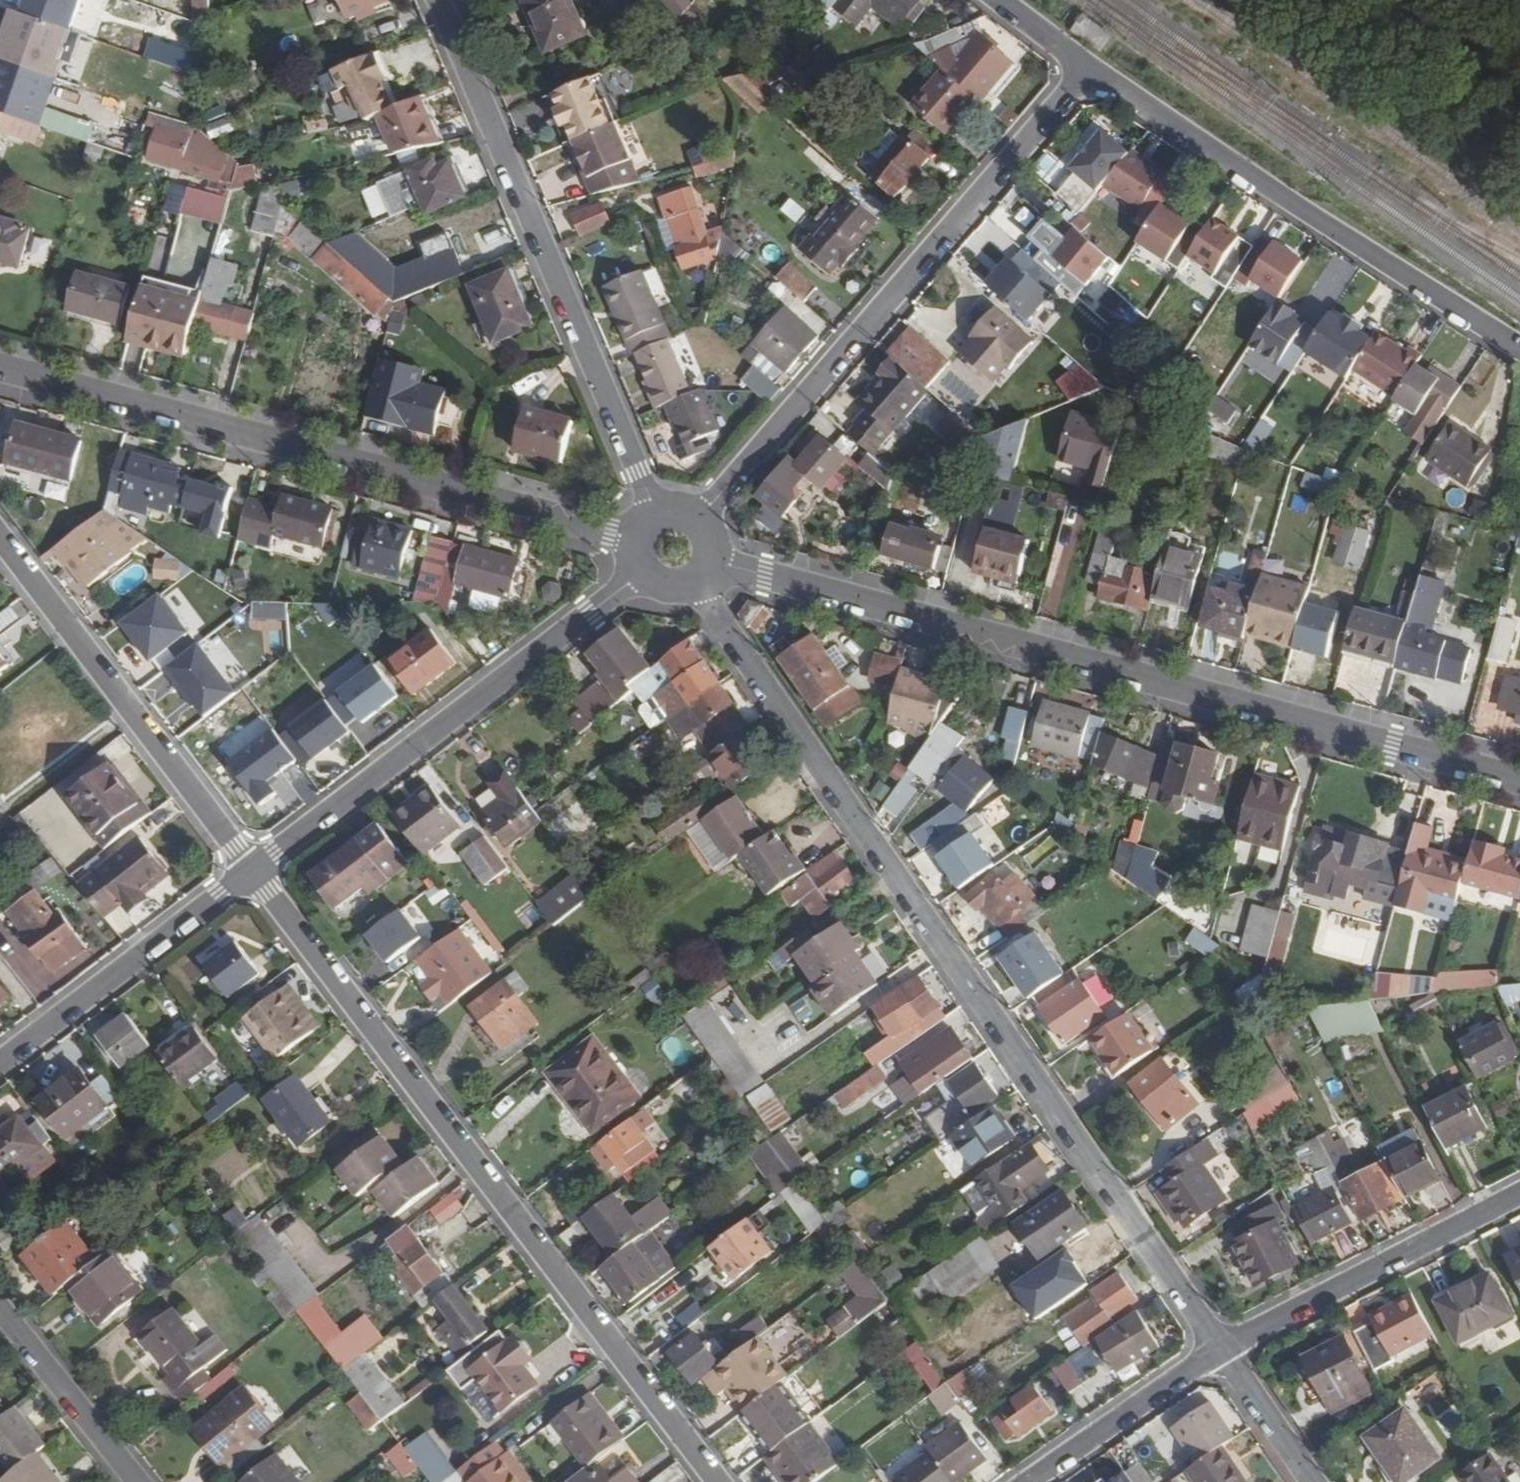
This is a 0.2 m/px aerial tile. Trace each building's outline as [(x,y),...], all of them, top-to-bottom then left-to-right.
[(194,20),(222,8),(219,3),(209,6),(209,0),(194,0),(194,20)] [(389,0),(344,0),(351,17),(358,14),(361,21),(375,15),(372,7),(389,0)] [(548,51),(587,34),(572,0),(525,0),(548,51)] [(664,2),(679,21),(689,9),(682,0),(667,0),(664,2)] [(840,0),(830,0),(825,7),(831,11),(836,5),(840,0)] [(908,17),(919,2),(920,0),(840,0),(836,5),(861,24),(874,6),(901,26),(908,17)] [(919,2),(908,17),(916,23),(927,7),(919,2)] [(61,9),(55,25),(72,31),(108,44),(111,33),(101,29),(103,25),(61,9)] [(917,45),(928,41),(953,31),(946,15),(921,25),(911,29),(916,45),(917,45)] [(13,44),(62,60),(69,40),(24,24),(0,16),(0,33),(11,36),(9,42),(13,44)] [(24,24),(69,40),(72,31),(55,25),(27,16),(24,24)] [(984,37),(977,21),(960,28),(965,42),(956,46),(959,56),(957,59),(961,62),(984,37)] [(917,45),(945,70),(974,97),(976,98),(1009,60),(984,37),(961,62),(957,59),(959,56),(956,46),(965,42),(960,28),(953,31),(928,41),(917,45)] [(10,54),(58,71),(62,60),(13,44),(10,54)] [(165,64),(195,74),(195,60),(169,50),(165,64)] [(389,69),(381,50),(376,53),(384,71),(379,74),(395,109),(400,107),(386,76),(389,69)] [(376,53),(335,70),(344,90),(337,92),(335,93),(340,105),(353,100),(357,110),(363,107),(369,121),(382,115),(395,109),(379,74),(384,71),(376,53)] [(1009,60),(976,98),(982,104),(1015,65),(1009,60)] [(758,118),(778,104),(753,69),(733,83),(758,118)] [(335,70),(328,73),(337,92),(344,90),(335,70)] [(944,132),(974,97),(945,70),(914,105),(944,132)] [(553,95),(574,144),(613,128),(592,78),(553,95)] [(382,115),(399,154),(442,145),(421,98),(400,107),(395,109),(382,115)] [(16,101),(11,116),(36,125),(39,126),(55,132),(58,121),(40,115),(42,110),(16,101)] [(0,113),(0,133),(2,134),(9,116),(0,113)] [(217,181),(221,182),(229,156),(226,154),(211,141),(192,136),(194,128),(151,113),(148,123),(158,125),(147,160),(217,181)] [(33,145),(39,126),(36,125),(11,116),(9,116),(2,134),(33,145)] [(230,118),(210,125),(215,139),(235,131),(230,118)] [(595,195),(641,183),(617,126),(613,128),(574,144),(595,195)] [(1100,129),(1068,166),(1072,170),(1104,132),(1100,129)] [(897,196),(938,148),(917,130),(908,140),(902,135),(900,138),(880,162),(870,173),(897,196)] [(871,154),(880,162),(900,138),(891,130),(881,142),(877,142),(870,150),(871,154)] [(1131,155),(1104,132),(1072,170),(1099,193),(1105,186),(1131,155)] [(376,136),(354,140),(357,156),(379,151),(376,136)] [(105,149),(91,144),(87,160),(101,164),(105,149)] [(693,169),(735,158),(736,148),(711,155),(707,144),(687,153),(693,169)] [(1105,186),(1142,210),(1166,173),(1134,152),(1131,155),(1105,186)] [(229,156),(221,182),(234,186),(239,165),(235,161),(229,156)] [(239,165),(234,186),(233,192),(261,186),(255,158),(235,161),(239,165)] [(735,158),(693,169),(696,180),(718,174),(718,173),(733,169),(735,158)] [(468,196),(453,161),(440,167),(437,160),(411,171),(379,185),(391,217),(413,207),(410,202),(422,197),(429,213),(468,196)] [(0,176),(0,196),(4,198),(10,180),(0,176)] [(217,181),(215,192),(232,196),(234,186),(221,182),(217,181)] [(280,182),(263,186),(264,188),(284,205),(303,201),(298,181),(281,185),(280,182)] [(183,213),(189,188),(176,185),(170,210),(183,213)] [(215,192),(191,185),(185,209),(226,219),(232,196),(215,192)] [(264,188),(253,230),(277,237),(277,236),(284,205),(264,188)] [(670,219),(679,245),(687,268),(718,258),(719,252),(723,231),(723,229),(709,233),(695,188),(663,197),(670,219)] [(832,276),(842,264),(845,267),(861,249),(858,246),(880,221),(849,194),(836,209),(840,212),(817,239),(813,235),(801,248),(832,276)] [(1043,223),(1051,206),(1029,196),(1021,213),(1043,223)] [(575,216),(583,235),(612,223),(604,204),(575,216)] [(284,205),(277,236),(291,238),(303,222),(284,205)] [(1163,206),(1138,242),(1168,262),(1192,225),(1173,213),(1163,206)] [(1173,213),(1192,225),(1195,220),(1176,208),(1173,213)] [(423,227),(422,225),(415,209),(382,224),(390,242),(423,227)] [(5,262),(23,268),(32,232),(21,229),(23,223),(4,218),(2,224),(0,223),(0,267),(5,262)] [(658,224),(667,249),(679,245),(670,219),(658,224)] [(1213,220),(1189,256),(1216,274),(1241,238),(1213,220)] [(314,260),(377,315),(391,298),(337,251),(329,244),(303,222),(291,238),(316,258),(314,260)] [(1076,230),(1052,256),(1082,283),(1107,255),(1076,230)] [(723,231),(719,252),(729,260),(730,259),(738,266),(747,254),(740,248),(740,247),(723,231)] [(435,258),(450,251),(444,236),(429,243),(435,258)] [(337,251),(391,298),(397,303),(446,282),(437,264),(407,276),(404,269),(388,276),(348,240),(337,251)] [(1304,261),(1275,242),(1251,279),(1280,298),(1304,261)] [(987,287),(1029,323),(1060,287),(1020,253),(1010,264),(1008,263),(987,287)] [(204,305),(199,328),(251,342),(258,312),(224,303),(230,282),(235,283),(240,266),(216,260),(207,295),(204,305)] [(1180,281),(1210,298),(1221,278),(1191,261),(1180,281)] [(778,280),(805,303),(819,287),(792,263),(778,280)] [(495,345),(534,328),(511,270),(471,286),(495,345)] [(643,271),(603,288),(632,356),(637,354),(670,340),(672,339),(643,271)] [(130,287),(81,273),(71,311),(121,324),(130,287)] [(147,289),(166,294),(204,305),(207,295),(149,280),(147,289)] [(147,289),(133,340),(152,344),(166,294),(147,289)] [(166,294),(152,344),(192,355),(199,328),(204,305),(166,294)] [(391,298),(377,315),(391,327),(394,312),(397,303),(391,298)] [(1296,311),(1279,300),(1250,345),(1292,372),(1306,351),(1319,330),(1294,314),(1296,311)] [(745,358),(776,385),(818,336),(788,309),(745,358)] [(996,309),(979,327),(984,331),(976,341),(975,340),(962,355),(994,383),(1007,368),(1010,370),(1034,343),(996,309)] [(407,315),(394,312),(391,327),(389,335),(392,336),(405,326),(407,315)] [(1343,320),(1331,312),(1319,330),(1306,351),(1348,378),(1354,369),(1373,340),(1360,332),(1343,320)] [(1347,314),(1343,320),(1360,332),(1364,325),(1347,314)] [(979,327),(971,337),(975,340),(976,341),(984,331),(979,327)] [(890,356),(899,364),(927,388),(948,362),(913,331),(890,356)] [(1408,350),(1379,331),(1373,340),(1354,369),(1397,397),(1418,365),(1424,355),(1411,346),(1408,350)] [(649,393),(656,409),(666,405),(693,394),(670,340),(637,354),(653,391),(649,393)] [(426,369),(382,357),(367,416),(437,434),(440,423),(448,390),(423,383),(426,369)] [(892,430),(928,389),(927,388),(899,364),(863,405),(867,409),(855,422),(884,448),(896,434),(892,430)] [(1397,397),(1394,401),(1417,416),(1405,435),(1419,444),(1423,446),(1463,386),(1445,375),(1442,380),(1431,373),(1418,365),(1397,397)] [(1056,382),(1073,403),(1105,389),(1078,366),(1056,382)] [(1431,373),(1442,380),(1445,375),(1435,368),(1431,373)] [(448,390),(440,423),(451,426),(461,390),(449,387),(448,390)] [(720,431),(703,391),(693,394),(666,405),(674,424),(678,422),(687,444),(676,449),(681,463),(712,450),(706,437),(720,431)] [(1075,414),(1063,460),(1093,468),(1090,480),(1105,484),(1108,472),(1128,399),(1114,393),(1106,423),(1075,414)] [(752,394),(748,399),(759,408),(764,403),(752,394)] [(1216,397),(1205,414),(1226,427),(1237,411),(1216,397)] [(527,409),(516,451),(563,463),(575,422),(527,409)] [(945,440),(957,450),(985,439),(963,419),(945,440)] [(1263,449),(1276,428),(1263,420),(1250,441),(1263,449)] [(985,439),(975,473),(1012,482),(1029,421),(985,439)] [(871,455),(875,458),(884,448),(855,422),(845,432),(871,455)] [(82,440),(20,424),(9,463),(72,480),(82,440)] [(1452,424),(1428,460),(1469,487),(1492,450),(1452,424)] [(1199,430),(1193,453),(1242,467),(1247,451),(1242,449),(1199,430)] [(782,473),(761,496),(785,516),(798,500),(796,498),(792,494),(810,473),(818,480),(837,458),(845,465),(850,459),(825,438),(801,467),(796,462),(784,475),(782,473)] [(1403,469),(1406,472),(1423,446),(1419,444),(1403,469)] [(121,454),(106,509),(119,518),(125,495),(152,502),(150,509),(168,514),(171,505),(185,509),(190,491),(177,487),(179,478),(165,475),(167,467),(121,454)] [(861,466),(891,491),(895,476),(894,474),(875,458),(871,455),(861,466)] [(837,458),(818,480),(826,487),(845,465),(837,458)] [(167,467),(165,475),(179,478),(181,471),(167,467)] [(810,473),(792,494),(796,498),(814,477),(810,473)] [(1346,473),(1339,484),(1352,487),(1357,479),(1346,473)] [(1339,484),(1318,476),(1314,489),(1337,495),(1339,484)] [(196,480),(189,510),(210,515),(204,535),(228,541),(240,492),(196,480)] [(1048,507),(1066,512),(1043,607),(1058,611),(1086,501),(1052,493),(1048,507)] [(251,500),(240,541),(272,550),(277,535),(325,548),(336,510),(286,496),(283,508),(251,500)] [(1476,500),(1470,517),(1488,522),(1495,505),(1476,500)] [(945,578),(965,509),(950,505),(937,550),(934,550),(938,538),(912,531),(911,534),(890,528),(882,560),(945,578)] [(106,509),(53,548),(57,552),(65,565),(71,561),(88,585),(132,553),(114,528),(123,521),(119,518),(106,509)] [(1250,515),(1237,511),(1233,525),(1245,529),(1250,515)] [(414,529),(376,519),(373,531),(365,529),(356,566),(401,577),(414,529)] [(1358,569),(1370,533),(1336,522),(1332,532),(1339,534),(1335,543),(1341,546),(1336,562),(1358,569)] [(1100,599),(1150,613),(1154,598),(1165,555),(1157,552),(1152,568),(1115,558),(1121,537),(1110,534),(1112,528),(1103,525),(1088,583),(1103,587),(1100,599)] [(763,528),(760,535),(771,539),(774,532),(763,528)] [(1021,577),(1031,541),(987,529),(977,565),(1021,577)] [(433,537),(415,602),(439,602),(444,580),(454,543),(433,537)] [(1160,539),(1157,552),(1165,555),(1167,548),(1169,542),(1160,539)] [(454,543),(444,580),(510,597),(520,561),(454,543)] [(53,548),(42,557),(45,561),(57,552),(53,548)] [(1165,555),(1154,598),(1189,607),(1203,558),(1167,548),(1165,555)] [(1257,552),(1247,587),(1259,590),(1263,576),(1269,555),(1257,552)] [(163,584),(170,585),(180,578),(181,561),(179,559),(165,558),(163,584)] [(206,562),(199,573),(217,585),(225,575),(206,562)] [(1019,584),(1021,577),(977,565),(975,572),(1019,584)] [(1279,580),(1263,576),(1259,590),(1257,598),(1246,636),(1262,640),(1264,635),(1296,644),(1306,606),(1309,596),(1277,587),(1279,580)] [(1409,624),(1398,662),(1397,667),(1437,677),(1449,636),(1432,632),(1444,586),(1421,579),(1409,624)] [(1279,580),(1277,587),(1309,596),(1310,589),(1279,580)] [(1403,588),(1413,591),(1415,583),(1405,580),(1403,588)] [(1237,583),(1234,592),(1257,598),(1259,590),(1247,587),(1237,583)] [(1203,628),(1246,639),(1246,636),(1257,598),(1234,592),(1233,596),(1214,590),(1203,628)] [(1413,595),(1403,592),(1398,611),(1408,615),(1413,595)] [(167,594),(126,624),(156,665),(197,634),(167,594)] [(1480,609),(1498,613),(1501,604),(1483,600),(1480,609)] [(739,614),(747,629),(764,605),(749,601),(739,614)] [(1294,649),(1328,658),(1339,616),(1306,606),(1296,644),(1294,649)] [(110,622),(114,627),(131,615),(127,609),(110,622)] [(1358,611),(1347,653),(1377,661),(1378,656),(1398,662),(1409,624),(1358,611)] [(1507,666),(1518,622),(1499,617),(1488,661),(1507,666)] [(458,663),(433,630),(391,661),(416,694),(458,663)] [(632,685),(651,670),(622,630),(591,654),(592,656),(584,663),(594,676),(591,677),(601,690),(615,709),(636,692),(632,685)] [(1264,635),(1262,640),(1294,649),(1296,644),(1264,635)] [(829,724),(853,708),(841,691),(850,685),(816,637),(797,651),(790,640),(777,649),(829,724)] [(651,670),(632,685),(636,692),(642,701),(651,695),(674,679),(677,683),(654,699),(668,720),(722,682),(692,638),(661,663),(651,670)] [(249,685),(226,652),(189,676),(210,709),(249,685)] [(10,667),(0,654),(0,675),(10,667)] [(1378,656),(1377,661),(1397,667),(1398,662),(1378,656)] [(873,675),(899,682),(903,669),(904,665),(877,658),(873,675)] [(319,761),(408,702),(382,664),(294,724),(319,761)] [(899,682),(889,722),(936,734),(944,723),(966,692),(940,685),(941,680),(903,669),(899,682)] [(1467,704),(1478,680),(1466,675),(1455,698),(1467,704)] [(1510,679),(1503,706),(1518,710),(1516,717),(1519,718),(1519,681),(1510,679)] [(697,733),(711,755),(739,736),(748,729),(734,708),(737,706),(722,682),(668,720),(668,721),(683,742),(697,733)] [(841,691),(853,708),(861,702),(850,685),(841,691)] [(615,709),(601,690),(579,708),(580,710),(562,724),(575,741),(615,709)] [(1034,744),(1095,761),(1102,733),(1106,719),(1045,702),(1040,721),(1035,720),(1031,733),(1037,735),(1034,744)] [(1003,759),(1015,762),(1028,713),(1010,708),(1002,738),(1008,740),(1003,759)] [(912,768),(932,783),(958,747),(965,737),(944,723),(936,734),(912,768)] [(286,796),(277,784),(306,764),(281,728),(232,762),(265,810),(286,796)] [(1135,782),(1152,789),(1153,786),(1161,758),(1102,733),(1095,761),(1094,764),(1135,782)] [(761,769),(739,736),(711,755),(688,771),(701,790),(725,774),(734,788),(761,769)] [(1161,758),(1153,786),(1215,803),(1221,784),(1213,782),(1215,773),(1220,756),(1165,740),(1161,758)] [(958,747),(932,783),(938,788),(958,805),(914,836),(925,851),(973,817),(966,812),(994,778),(980,767),(966,754),(958,747)] [(899,763),(889,777),(900,784),(904,779),(909,771),(899,763)] [(96,840),(105,852),(153,816),(143,804),(139,806),(109,768),(70,798),(99,837),(96,840)] [(509,845),(543,820),(538,812),(519,786),(508,772),(492,784),(503,800),(485,813),(509,845)] [(1215,773),(1213,782),(1221,784),(1223,775),(1215,773)] [(1254,776),(1238,839),(1284,852),(1300,789),(1254,776)] [(900,784),(883,807),(898,818),(919,790),(904,779),(900,784)] [(880,781),(870,794),(883,803),(893,790),(880,781)] [(1152,789),(1135,782),(1131,796),(1148,804),(1152,789)] [(395,817),(424,855),(462,826),(431,785),(416,795),(419,799),(395,817)] [(416,795),(392,814),(395,817),(419,799),(416,795)] [(662,828),(672,843),(689,831),(706,820),(720,810),(709,795),(662,828)] [(706,820),(734,862),(736,861),(743,856),(768,840),(739,798),(720,810),(706,820)] [(973,817),(925,851),(924,851),(936,868),(987,832),(976,815),(973,817)] [(29,827),(22,817),(9,826),(17,836),(29,827)] [(706,820),(689,831),(717,874),(734,862),(706,820)] [(1143,823),(1135,821),(1129,839),(1138,841),(1143,823)] [(410,864),(381,825),(313,876),(337,908),(366,886),(372,893),(410,864)] [(1432,829),(1416,825),(1410,846),(1400,886),(1395,905),(1453,920),(1458,902),(1467,867),(1425,856),(1427,851),(1432,829)] [(1387,845),(1324,827),(1322,836),(1318,834),(1315,848),(1318,849),(1310,879),(1315,881),(1312,892),(1333,899),(1335,894),(1346,897),(1351,878),(1368,883),(1369,879),(1378,881),(1387,845)] [(768,840),(743,856),(736,861),(748,878),(755,873),(771,897),(805,872),(807,872),(797,857),(794,859),(786,846),(777,833),(768,840)] [(486,885),(510,867),(486,835),(462,854),(486,885)] [(143,840),(80,887),(105,918),(123,904),(128,910),(147,896),(143,892),(169,872),(143,840)] [(1464,880),(1519,895),(1519,858),(1506,854),(1496,852),(1498,847),(1474,841),(1469,862),(1467,867),(1464,880)] [(791,842),(786,846),(794,859),(797,857),(800,855),(791,842)] [(1137,846),(1121,842),(1113,870),(1128,880),(1133,862),(1137,846)] [(1469,862),(1427,851),(1425,856),(1467,867),(1469,862)] [(855,878),(837,852),(807,872),(805,872),(807,875),(783,892),(792,905),(803,898),(816,915),(832,905),(827,898),(855,878)] [(1148,867),(1133,862),(1128,880),(1142,890),(1148,867)] [(169,872),(143,892),(147,896),(172,877),(169,872)] [(581,872),(539,905),(555,926),(597,894),(581,872)] [(995,873),(967,898),(979,911),(982,908),(1000,927),(1001,926),(1011,937),(1033,921),(1047,909),(1035,896),(1036,895),(1018,875),(1006,885),(995,873)] [(34,937),(31,939),(55,971),(89,946),(54,902),(48,906),(25,878),(6,892),(31,924),(26,927),(34,937)] [(443,879),(424,893),(433,905),(452,891),(443,879)] [(1277,912),(1280,913),(1285,896),(1286,891),(1259,883),(1239,953),(1264,960),(1277,912)] [(613,888),(602,895),(611,908),(622,900),(613,888)] [(31,924),(6,892),(0,897),(0,898),(10,911),(31,939),(34,937),(26,927),(31,924)] [(1280,913),(1264,975),(1278,984),(1280,974),(1287,952),(1301,900),(1285,896),(1280,913)] [(370,933),(392,968),(431,945),(409,909),(370,933)] [(122,910),(113,922),(130,934),(139,922),(122,910)] [(798,954),(819,985),(815,989),(834,1016),(879,984),(861,957),(857,952),(861,949),(843,923),(824,936),(819,939),(812,929),(768,959),(774,969),(798,954)] [(812,929),(819,939),(824,936),(817,926),(812,929)] [(1195,928),(1186,941),(1208,956),(1221,947),(1195,928)] [(438,973),(420,986),(442,1014),(492,975),(459,931),(425,956),(438,973)] [(1001,958),(1029,999),(1034,996),(1066,973),(1038,933),(1001,958)] [(261,973),(237,942),(207,966),(230,996),(261,973)] [(1178,943),(1168,944),(1170,958),(1180,956),(1178,943)] [(1302,956),(1287,952),(1280,974),(1296,979),(1302,956)] [(407,969),(420,986),(438,973),(425,956),(407,969)] [(670,965),(657,975),(664,985),(677,976),(670,965)] [(1106,1015),(1074,968),(1066,973),(1034,996),(1066,1043),(1106,1015)] [(1502,971),(1439,973),(1438,979),(1434,995),(1498,987),(1502,971)] [(518,974),(508,982),(519,996),(530,989),(518,974)] [(1438,979),(1377,974),(1369,1002),(1371,1002),(1434,995),(1438,979)] [(920,976),(875,1007),(882,1016),(877,1020),(890,1037),(867,1053),(877,1067),(880,1065),(925,1034),(948,1018),(920,976)] [(654,977),(644,984),(664,1012),(674,1005),(654,977)] [(1272,985),(1264,977),(1236,994),(1243,1004),(1272,985)] [(503,1048),(538,1022),(519,996),(508,982),(473,1008),(503,1048)] [(276,1058),(314,1031),(295,1006),(302,1001),(289,983),(246,1016),(276,1058)] [(1498,987),(1509,1008),(1519,1003),(1519,984),(1498,987)] [(10,998),(0,986),(0,1005),(10,998)] [(691,988),(675,999),(684,1013),(701,1001),(691,988)] [(1440,1007),(1434,995),(1410,1006),(1416,1019),(1440,1007)] [(714,1057),(744,1098),(766,1082),(738,1041),(709,999),(684,1016),(714,1057)] [(295,1006),(314,1031),(321,1026),(302,1001),(295,1006)] [(1309,1009),(1323,1035),(1385,1029),(1371,1002),(1369,1002),(1309,1009)] [(1309,1009),(1285,1024),(1290,1031),(1305,1054),(1326,1042),(1323,1035),(1309,1009)] [(1154,1050),(1129,1014),(1093,1039),(1118,1075),(1154,1050)] [(122,1066),(151,1045),(128,1015),(100,1036),(122,1066)] [(1456,1038),(1468,1060),(1473,1058),(1482,1075),(1519,1056),(1501,1023),(1485,1032),(1481,1025),(1456,1038)] [(158,1055),(185,1091),(194,1084),(191,1080),(218,1059),(195,1028),(158,1055)] [(891,1088),(905,1108),(974,1059),(952,1028),(902,1062),(911,1074),(891,1088)] [(549,1075),(572,1106),(579,1101),(599,1128),(639,1097),(595,1039),(549,1075)] [(1199,1105),(1163,1059),(1132,1084),(1168,1130),(1199,1105)] [(928,1118),(945,1142),(954,1135),(980,1118),(976,1112),(1000,1095),(978,1064),(942,1089),(951,1102),(928,1118)] [(877,1067),(851,1085),(859,1096),(888,1076),(880,1065),(877,1067)] [(298,1077),(289,1066),(260,1088),(268,1099),(298,1077)] [(1238,1094),(1249,1110),(1289,1082),(1278,1066),(1238,1094)] [(92,1084),(82,1071),(42,1102),(69,1137),(119,1098),(103,1076),(92,1084)] [(332,1121),(298,1077),(268,1099),(308,1152),(320,1144),(313,1136),(332,1121)] [(211,1112),(217,1119),(252,1093),(242,1081),(216,1102),(219,1106),(211,1112)] [(1249,1110),(1244,1113),(1253,1129),(1300,1102),(1289,1082),(1249,1110)] [(790,1118),(768,1088),(753,1099),(775,1129),(790,1118)] [(1426,1109),(1446,1148),(1486,1127),(1466,1088),(1426,1109)] [(731,1108),(761,1148),(768,1142),(773,1138),(744,1098),(731,1108)] [(572,1106),(592,1133),(599,1128),(579,1101),(572,1106)] [(1016,1137),(995,1107),(980,1118),(954,1135),(976,1166),(1016,1137)] [(645,1110),(591,1151),(607,1174),(619,1165),(633,1182),(663,1160),(643,1133),(655,1124),(645,1110)] [(54,1141),(40,1122),(30,1129),(26,1124),(20,1116),(0,1132),(0,1181),(54,1141)] [(36,1116),(26,1124),(30,1129),(40,1122),(36,1116)] [(1177,1140),(1186,1153),(1208,1138),(1213,1135),(1222,1128),(1217,1120),(1215,1121),(1212,1117),(1204,1123),(1204,1122),(1177,1140)] [(1388,1162),(1405,1196),(1439,1179),(1414,1129),(1379,1147),(1388,1162)] [(782,1132),(773,1138),(802,1179),(812,1173),(782,1132)] [(396,1217),(440,1183),(420,1157),(407,1166),(383,1136),(340,1169),(360,1196),(373,1186),(396,1217)] [(1317,1173),(1333,1165),(1326,1152),(1318,1137),(1303,1145),(1317,1173)] [(768,1142),(799,1182),(802,1179),(773,1138),(768,1142)] [(1218,1155),(1208,1138),(1186,1153),(1163,1170),(1173,1185),(1159,1195),(1177,1220),(1181,1218),(1186,1226),(1228,1198),(1204,1164),(1218,1155)] [(750,1156),(781,1196),(781,1195),(797,1183),(799,1182),(768,1142),(761,1148),(750,1156)] [(1346,1142),(1341,1144),(1359,1177),(1363,1174),(1346,1142)] [(1363,1217),(1405,1196),(1388,1162),(1363,1174),(1359,1177),(1341,1144),(1326,1152),(1333,1165),(1343,1185),(1345,1183),(1363,1217)] [(984,1217),(993,1229),(1030,1204),(1021,1191),(1049,1170),(1032,1145),(1004,1165),(1001,1161),(961,1190),(978,1215),(981,1219),(984,1217)] [(781,1195),(811,1235),(816,1231),(826,1224),(797,1183),(781,1195)] [(568,1214),(577,1225),(579,1223),(586,1218),(609,1200),(601,1189),(568,1214)] [(1350,1223),(1333,1189),(1294,1209),(1312,1243),(1350,1223)] [(1088,1225),(1065,1192),(1020,1224),(1043,1257),(1088,1225)] [(444,1223),(465,1207),(456,1195),(435,1211),(444,1223)] [(586,1218),(616,1257),(634,1244),(646,1235),(637,1223),(616,1195),(609,1200),(586,1218)] [(637,1223),(646,1235),(650,1232),(670,1217),(661,1204),(637,1223)] [(1256,1285),(1299,1262),(1278,1222),(1285,1219),(1278,1205),(1234,1228),(1240,1241),(1234,1244),(1256,1285)] [(263,1265),(299,1311),(316,1298),(321,1294),(260,1215),(238,1232),(263,1265)] [(772,1251),(749,1220),(713,1247),(736,1279),(772,1251)] [(828,1248),(844,1236),(831,1220),(826,1224),(816,1231),(828,1248)] [(24,1255),(37,1271),(41,1267),(61,1292),(70,1286),(105,1258),(89,1239),(84,1242),(67,1221),(24,1255)] [(392,1261),(427,1308),(438,1299),(456,1286),(410,1225),(391,1240),(401,1254),(392,1261)] [(634,1244),(661,1279),(677,1267),(650,1232),(646,1235),(634,1244)] [(859,1232),(839,1240),(847,1260),(868,1252),(859,1232)] [(984,1235),(930,1272),(940,1287),(942,1290),(957,1295),(999,1265),(984,1235)] [(381,1247),(392,1261),(401,1254),(391,1240),(381,1247)] [(604,1267),(631,1302),(661,1279),(634,1244),(616,1257),(604,1267)] [(1509,1255),(1519,1277),(1519,1249),(1509,1255)] [(144,1289),(113,1251),(105,1258),(70,1286),(101,1324),(144,1289)] [(845,1308),(858,1324),(890,1300),(878,1283),(868,1270),(860,1259),(841,1274),(859,1298),(845,1308)] [(877,1263),(868,1270),(878,1283),(887,1276),(877,1263)] [(299,1311),(263,1265),(249,1276),(286,1322),(299,1311)] [(37,1271),(57,1296),(61,1292),(41,1267),(37,1271)] [(599,1270),(626,1306),(631,1302),(604,1267),(599,1270)] [(913,1285),(923,1299),(940,1287),(930,1272),(913,1285)] [(1139,1300),(1121,1274),(1095,1292),(1101,1302),(1096,1305),(1093,1301),(1066,1319),(1085,1347),(1096,1340),(1113,1329),(1107,1322),(1139,1300)] [(1438,1302),(1459,1343),(1512,1316),(1490,1275),(1438,1302)] [(449,1339),(465,1359),(490,1340),(486,1334),(490,1331),(456,1286),(438,1299),(461,1329),(449,1339)] [(1355,1331),(1376,1371),(1395,1361),(1393,1356),(1411,1347),(1410,1343),(1433,1331),(1414,1296),(1394,1306),(1396,1310),(1391,1313),(1388,1309),(1371,1317),(1374,1322),(1355,1331)] [(299,1311),(345,1370),(367,1353),(383,1341),(367,1321),(346,1337),(316,1298),(299,1311)] [(723,1301),(700,1318),(707,1328),(730,1311),(723,1301)] [(203,1345),(173,1309),(170,1312),(164,1305),(140,1324),(146,1331),(142,1334),(173,1373),(169,1377),(188,1401),(196,1394),(224,1372),(203,1345)] [(845,1308),(827,1322),(840,1338),(858,1324),(845,1308)] [(1096,1340),(1112,1366),(1126,1357),(1133,1366),(1160,1348),(1137,1313),(1113,1329),(1096,1340)] [(741,1330),(748,1343),(769,1332),(761,1318),(741,1330)] [(1373,1390),(1383,1385),(1376,1371),(1355,1331),(1354,1329),(1303,1356),(1297,1373),(1318,1412),(1328,1406),(1332,1413),(1374,1392),(1373,1390)] [(217,1334),(203,1345),(224,1372),(229,1368),(220,1357),(229,1350),(217,1334)] [(672,1353),(695,1385),(706,1377),(721,1366),(696,1334),(672,1353)] [(780,1366),(758,1338),(721,1366),(706,1377),(720,1395),(727,1389),(732,1386),(740,1396),(780,1366)] [(498,1350),(490,1340),(465,1359),(503,1410),(532,1388),(519,1371),(523,1368),(519,1363),(520,1358),(513,1349),(508,1349),(505,1344),(498,1350)] [(918,1370),(935,1393),(949,1382),(920,1342),(901,1355),(913,1373),(918,1370)] [(384,1420),(385,1421),(406,1404),(367,1353),(345,1370),(352,1379),(362,1392),(384,1420)] [(1126,1357),(1112,1366),(1119,1376),(1133,1366),(1126,1357)] [(1084,1383),(1067,1360),(1053,1369),(1062,1381),(1070,1393),(1084,1383)] [(224,1372),(196,1394),(202,1403),(238,1374),(231,1366),(229,1368),(224,1372)] [(783,1382),(789,1378),(780,1366),(740,1396),(732,1386),(727,1389),(745,1411),(749,1408),(783,1382)] [(1053,1369),(1044,1375),(1053,1387),(1062,1381),(1053,1369)] [(978,1388),(966,1371),(949,1382),(962,1400),(978,1388)] [(744,1412),(773,1452),(804,1428),(813,1422),(783,1382),(749,1408),(745,1411),(744,1412)] [(962,1400),(949,1382),(935,1393),(932,1395),(945,1412),(962,1400)] [(994,1421),(1007,1439),(1016,1433),(1018,1436),(1053,1412),(1043,1397),(1033,1383),(1008,1399),(1014,1407),(994,1421)] [(194,1428),(231,1474),(267,1446),(260,1437),(275,1425),(245,1387),(194,1428)] [(384,1420),(362,1392),(347,1404),(369,1432),(384,1420)] [(586,1397),(607,1425),(612,1421),(614,1419),(593,1392),(586,1397)] [(555,1481),(569,1481),(591,1466),(613,1449),(626,1439),(612,1421),(607,1425),(586,1397),(554,1422),(583,1460),(555,1481)] [(1174,1429),(1198,1463),(1223,1447),(1235,1438),(1211,1403),(1174,1429)] [(4,1480),(5,1481),(63,1481),(39,1452),(47,1445),(15,1405),(8,1411),(0,1417),(0,1456),(13,1472),(4,1480)] [(1407,1410),(1367,1437),(1398,1481),(1405,1481),(1440,1458),(1407,1410)] [(952,1481),(972,1467),(974,1470),(988,1459),(962,1422),(928,1447),(930,1451),(889,1481),(953,1481),(952,1481)] [(766,1457),(776,1470),(778,1468),(788,1481),(815,1481),(834,1468),(804,1428),(773,1452),(766,1457)] [(394,1433),(385,1440),(393,1451),(402,1443),(394,1433)] [(433,1481),(445,1481),(459,1472),(429,1433),(408,1450),(412,1455),(433,1481)] [(459,1472),(467,1481),(470,1481),(501,1458),(519,1481),(526,1481),(505,1456),(507,1454),(498,1442),(459,1472)] [(408,1450),(402,1443),(393,1451),(387,1455),(391,1459),(399,1452),(406,1460),(412,1455),(408,1450)] [(1223,1447),(1198,1463),(1189,1470),(1197,1481),(1247,1481),(1223,1447)] [(526,1481),(531,1481),(534,1479),(512,1451),(507,1454),(505,1456),(526,1481)] [(278,1454),(243,1481),(300,1481),(278,1454)] [(1491,1456),(1462,1476),(1467,1481),(1508,1481),(1491,1456)] [(501,1458),(470,1481),(519,1481),(501,1458)] [(1133,1481),(1155,1481),(1140,1462),(1126,1472),(1133,1481)] [(629,1470),(614,1481),(602,1467),(596,1472),(591,1466),(569,1481),(639,1481),(629,1470)] [(952,1481),(953,1481),(958,1481),(974,1470),(972,1467),(952,1481)] [(1126,1472),(1111,1481),(1133,1481),(1126,1472)]
